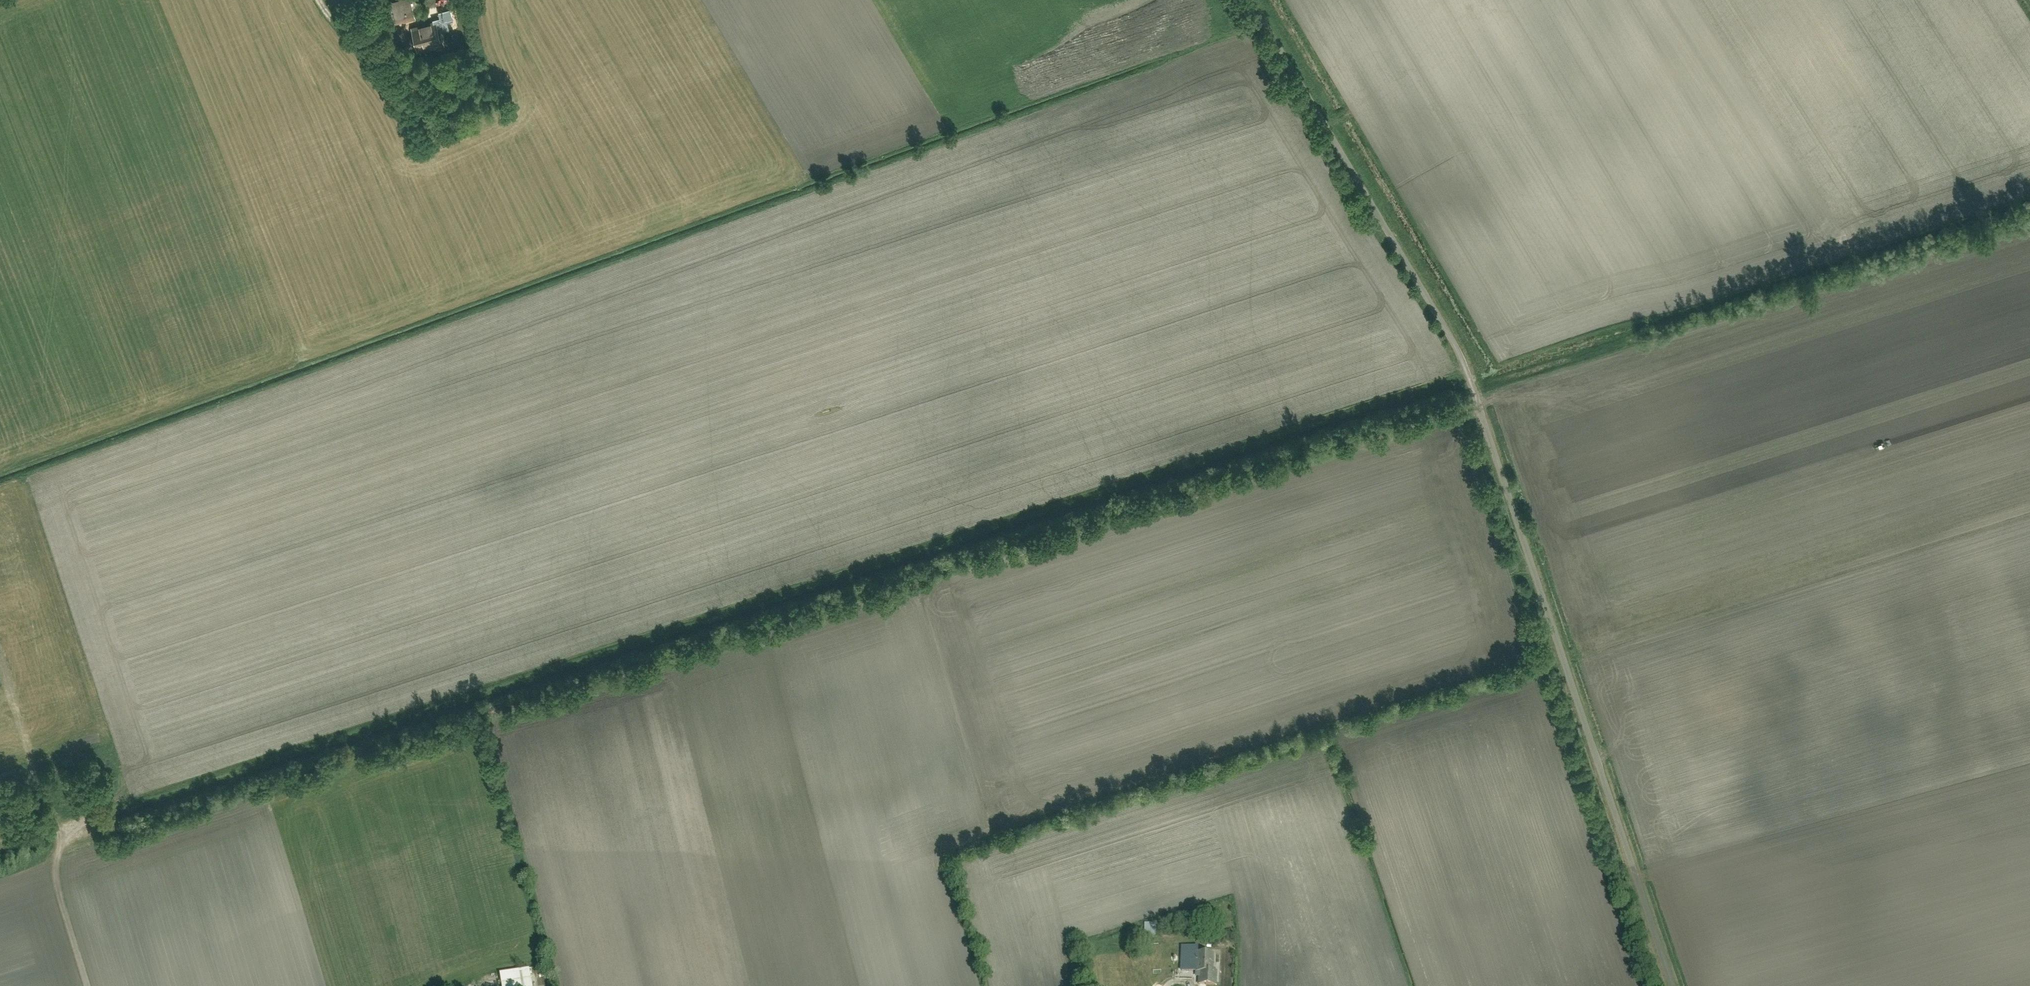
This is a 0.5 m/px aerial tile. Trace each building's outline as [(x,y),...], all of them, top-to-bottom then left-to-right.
[(407,24),(420,19),(413,0),(404,0),(399,2),(407,24)] [(435,24),(414,29),(419,49),(443,43),(440,30),(437,31),(435,24)] [(1165,943),(1164,956),(1194,959),(1195,945),(1165,943)] [(1206,984),(1217,985),(1218,962),(1214,961),(1215,945),(1200,945),(1199,966),(1206,966),(1206,984)] [(491,985),(534,985),(531,968),(490,973),(491,985)]
